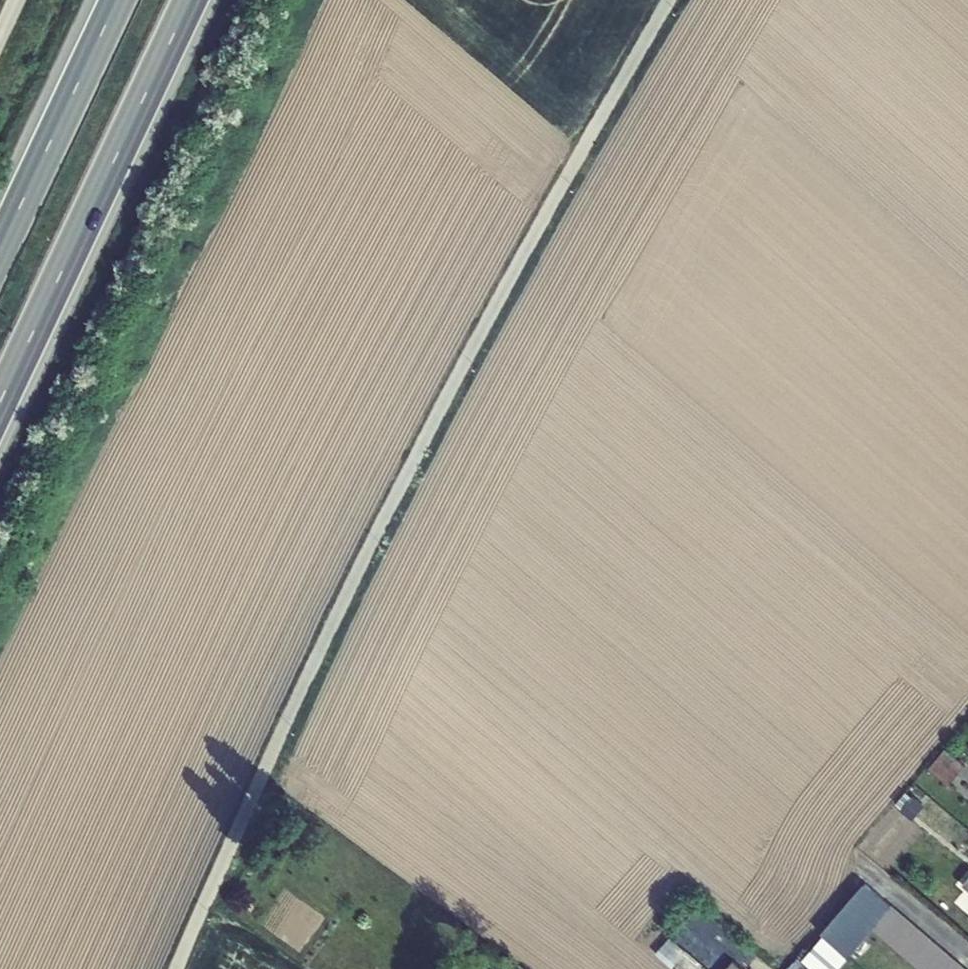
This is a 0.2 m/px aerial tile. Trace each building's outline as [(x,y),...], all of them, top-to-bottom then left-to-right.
[(931,767),(951,783),(965,765),(945,749),(931,767)] [(900,809),(912,820),(925,804),(921,800),(927,793),(917,785),(909,794),(906,791),(896,803),(901,807),(900,809)] [(893,905),(892,906),(865,883),(821,933),(848,956),(870,931),(879,935),(919,968),(967,968),(893,905)] [(733,960),(725,968),(743,968),(733,960)]
